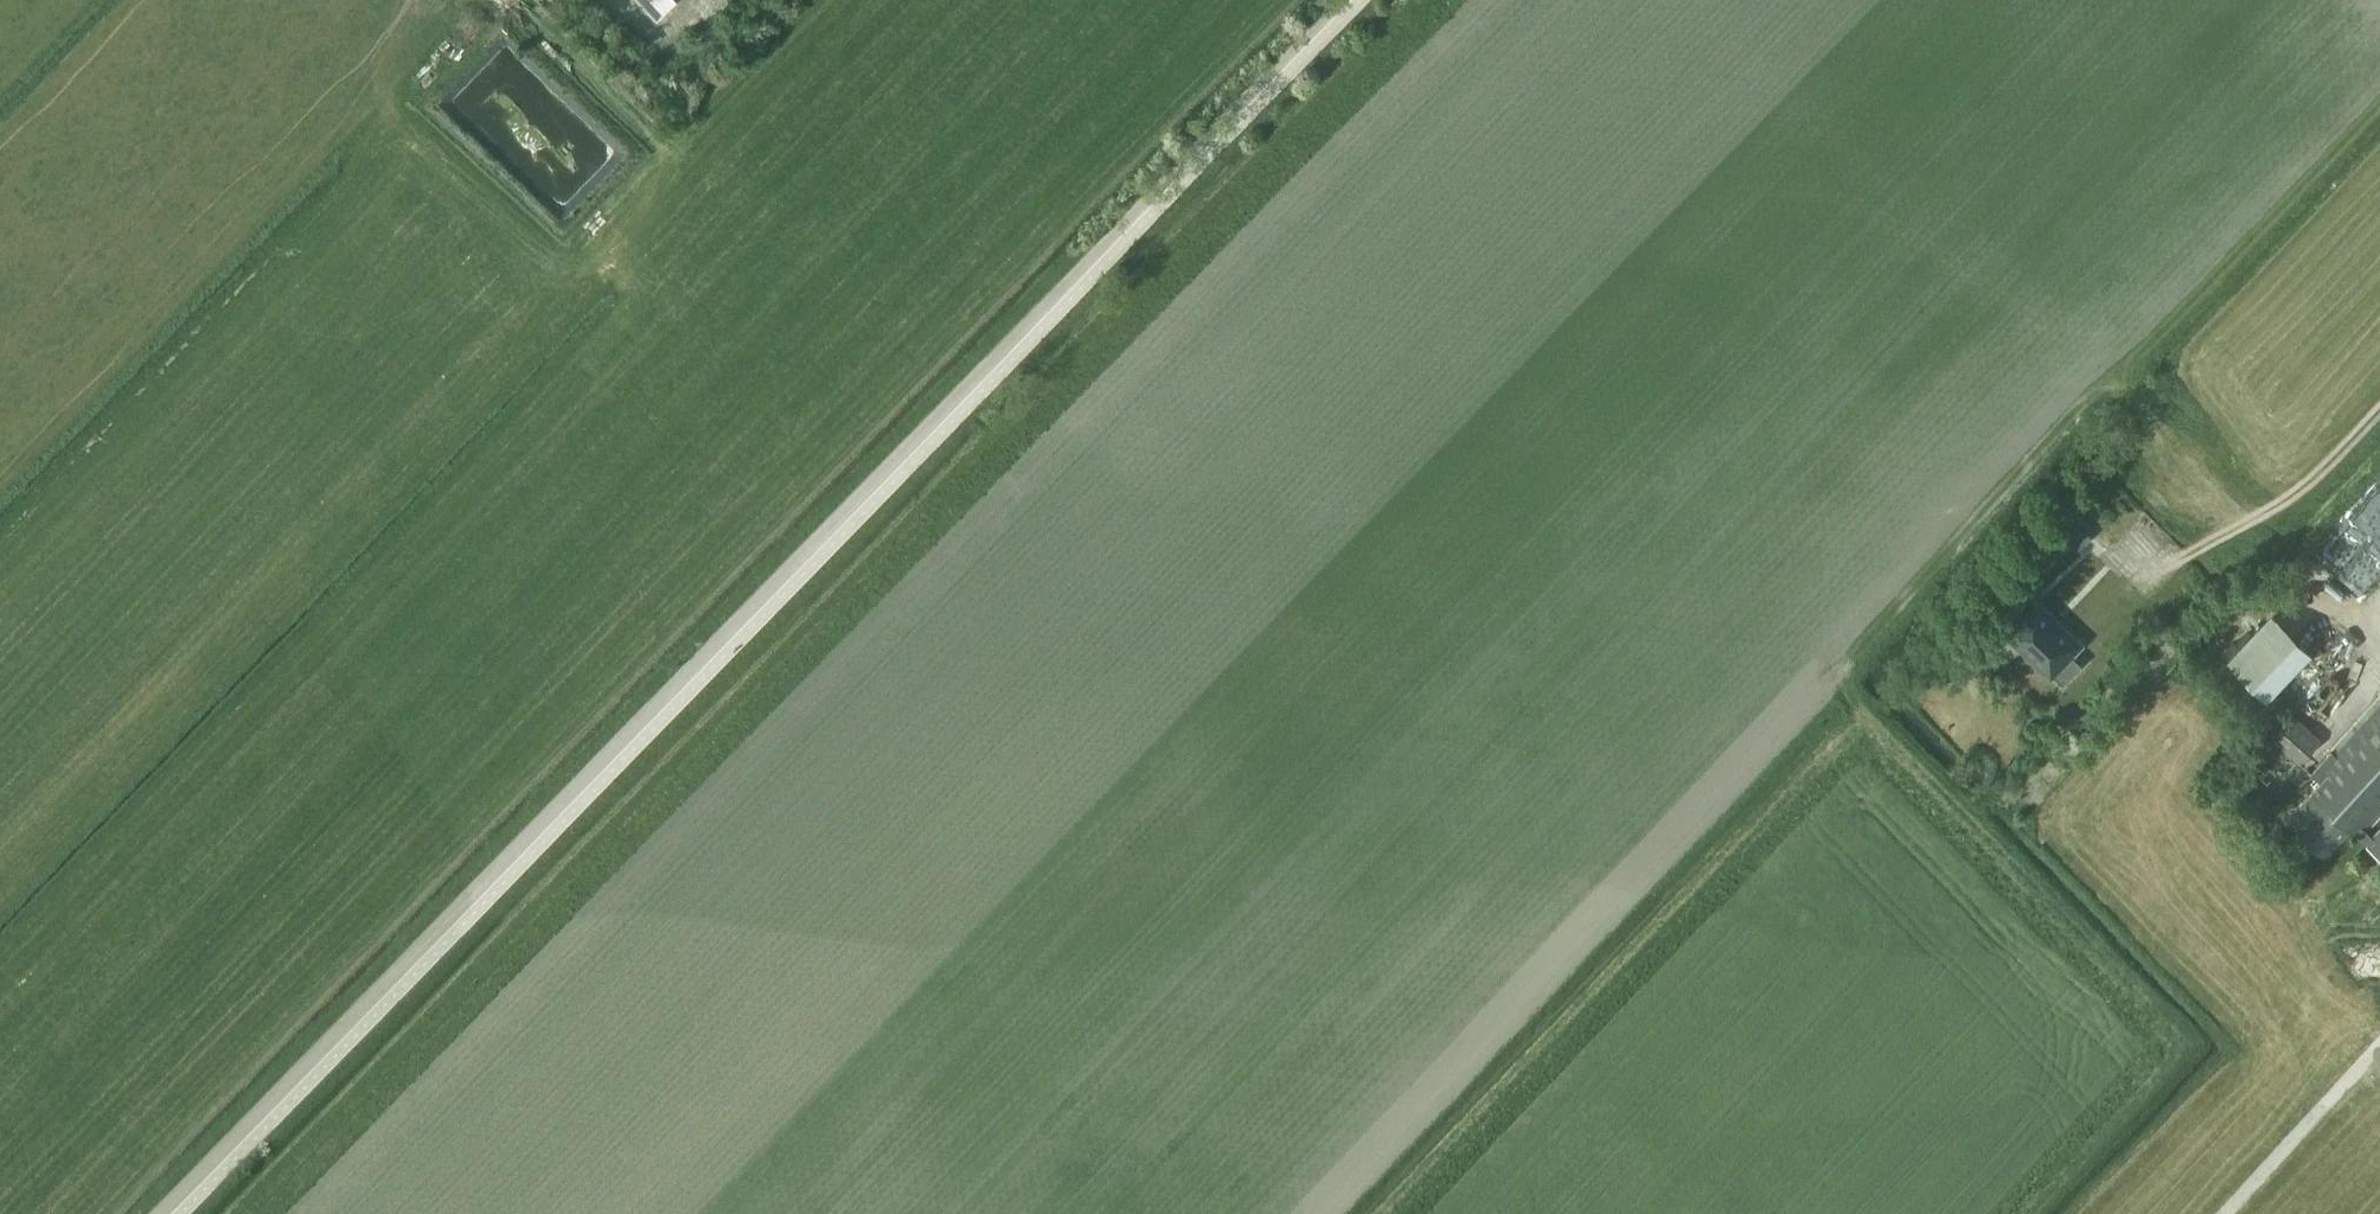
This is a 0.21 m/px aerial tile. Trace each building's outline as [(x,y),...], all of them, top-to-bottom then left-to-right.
[(2379,581),(2379,561),(2348,527),(2323,550),(2365,595),(2379,581)] [(2041,552),(2024,568),(2033,577),(2050,561),(2041,552)] [(2037,600),(2008,630),(2054,675),(2055,674),(2066,684),(2085,665),(2074,654),(2083,645),(2037,600)] [(2280,604),(2235,654),(2278,692),(2323,642),(2280,604)] [(2355,828),(2365,838),(2379,823),(2379,702),(2322,762),(2325,766),(2316,775),(2323,782),(2291,816),(2330,854),(2355,828)] [(2321,737),(2293,708),(2266,735),(2294,764),(2321,737)] [(2366,843),(2379,856),(2379,828),(2366,843)]
